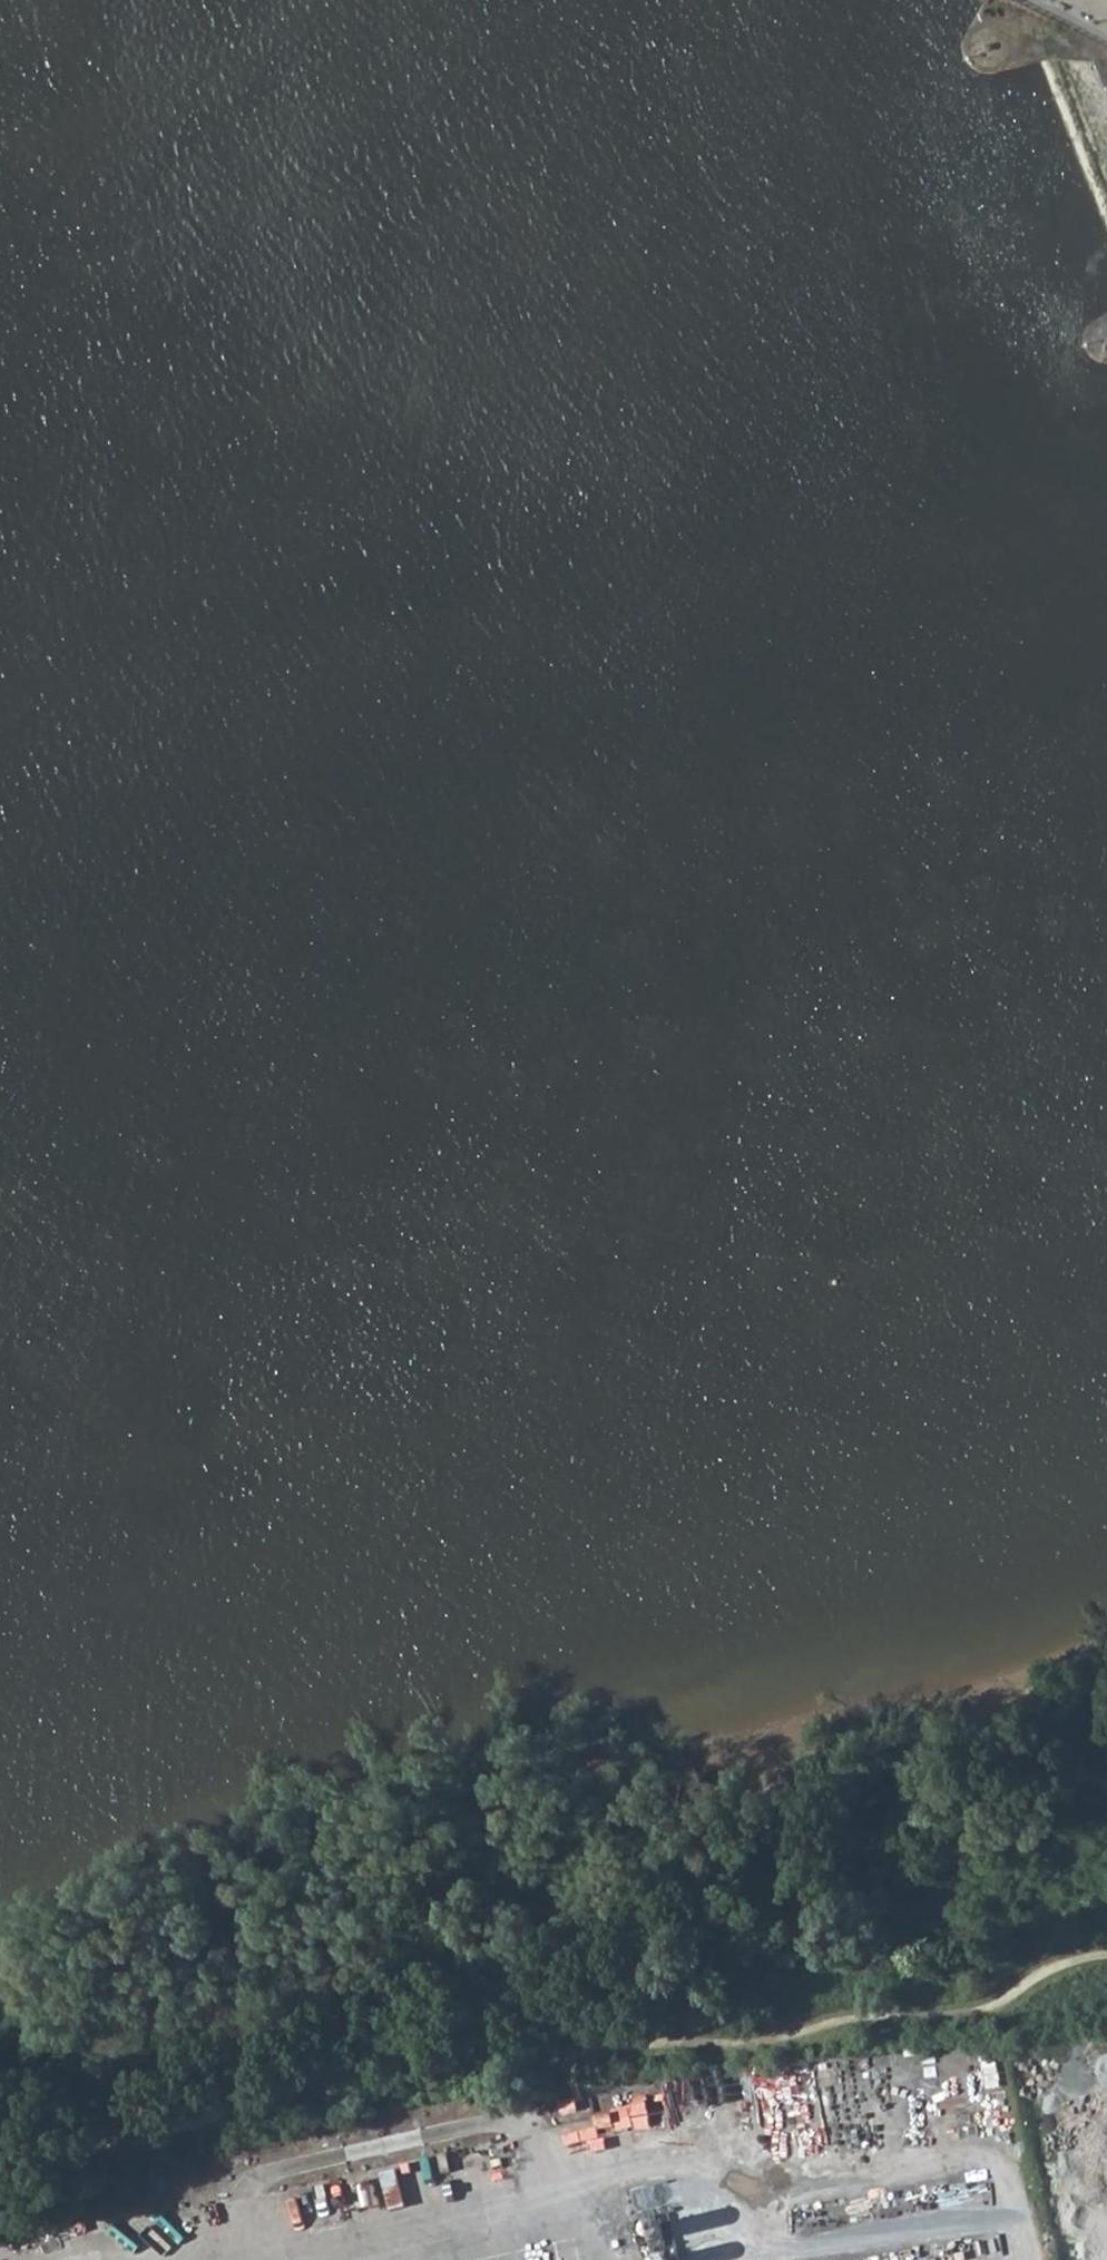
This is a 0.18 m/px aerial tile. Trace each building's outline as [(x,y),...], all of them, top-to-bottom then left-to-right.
[(649,2239),(651,2240),(655,2240),(657,2240),(660,2238),(661,2235),(662,2232),(662,2231),(661,2228),(659,2225),(657,2224),(656,2223),(653,2223),(650,2224),(647,2226),(646,2228),(645,2230),(645,2233),(646,2236),(648,2238),(649,2239)]
